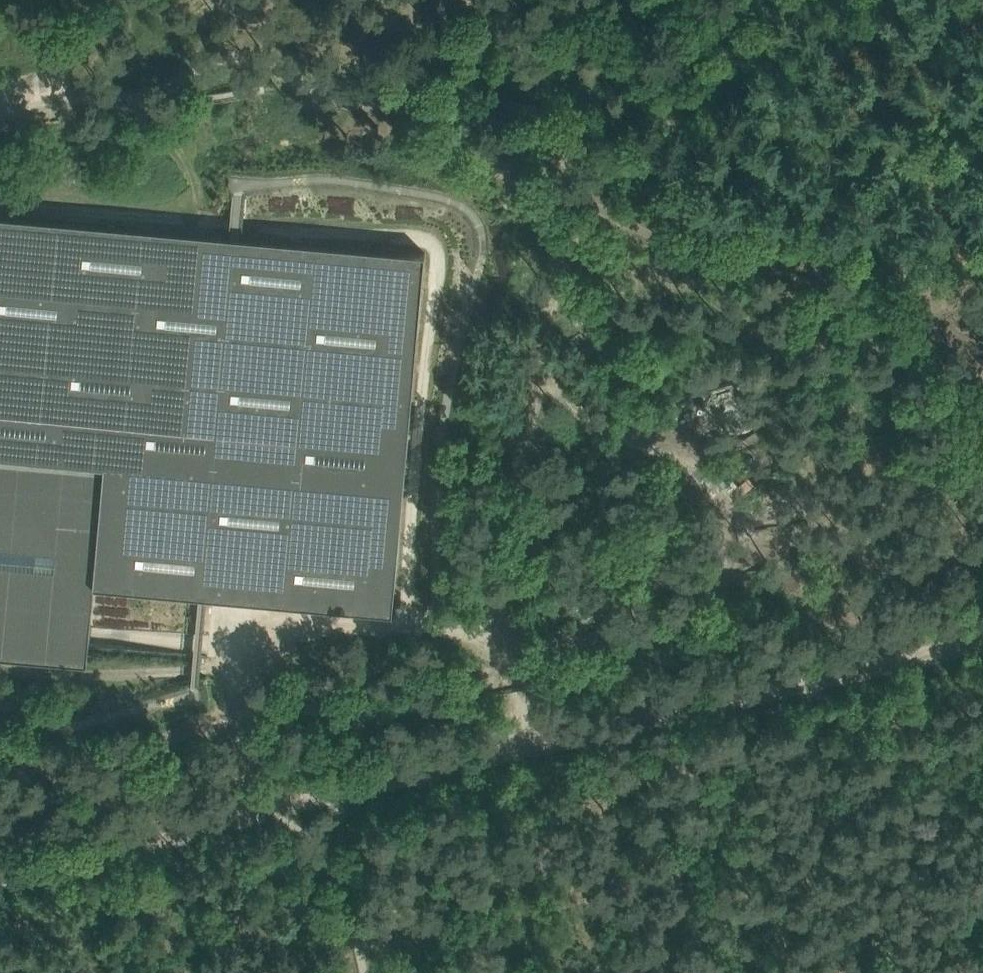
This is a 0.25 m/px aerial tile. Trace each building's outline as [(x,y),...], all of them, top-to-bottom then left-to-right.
[(87,665),(94,583),(203,593),(393,610),(425,252),(237,235),(0,213),(0,657),(87,665)]
